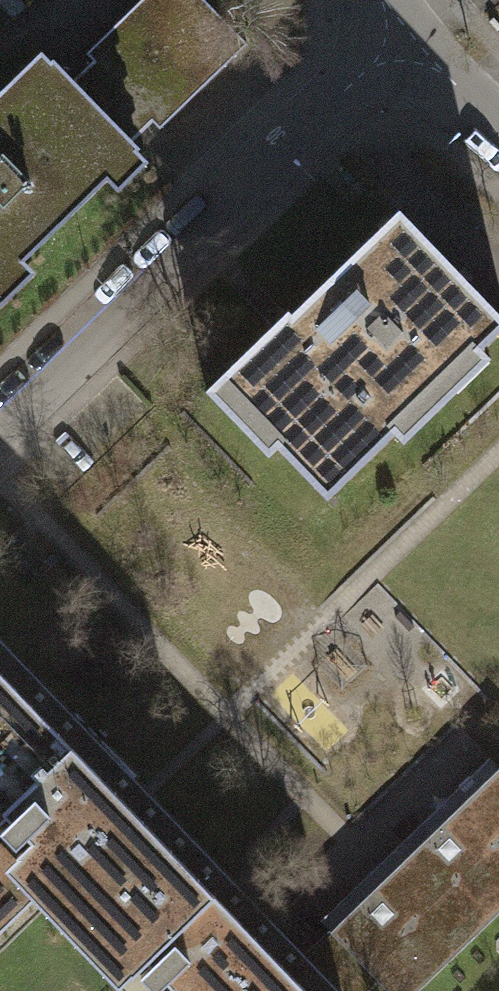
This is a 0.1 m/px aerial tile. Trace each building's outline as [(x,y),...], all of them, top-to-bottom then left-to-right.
[(93,61),(152,122),(159,129),(247,44),(203,0),(141,0),(86,54),(93,61)] [(93,61),(72,82),(131,143),(152,122),(93,61)] [(2,299),(19,282),(10,274),(112,176),(120,184),(147,159),(131,143),(72,82),(53,62),(26,88),(17,79),(0,96),(0,296),(2,299)] [(222,375),(282,438),(275,445),(327,499),(397,432),(390,424),(472,345),(478,352),(498,332),(498,314),(399,211),(291,315),(288,311),(222,375)] [(35,896),(51,881),(76,907),(74,910),(105,942),(108,940),(136,969),(148,958),(153,962),(141,974),(156,989),(168,978),(173,983),(165,990),(338,990),(306,957),(0,640),(0,860),(35,896)] [(418,847),(490,920),(498,911),(498,769),(418,847)] [(490,920),(418,847),(330,931),(332,933),(377,979),(388,990),(416,990),(490,920)] [(0,860),(0,930),(35,896),(0,860)] [(306,957),(338,990),(365,990),(377,979),(332,933),(306,957)]
